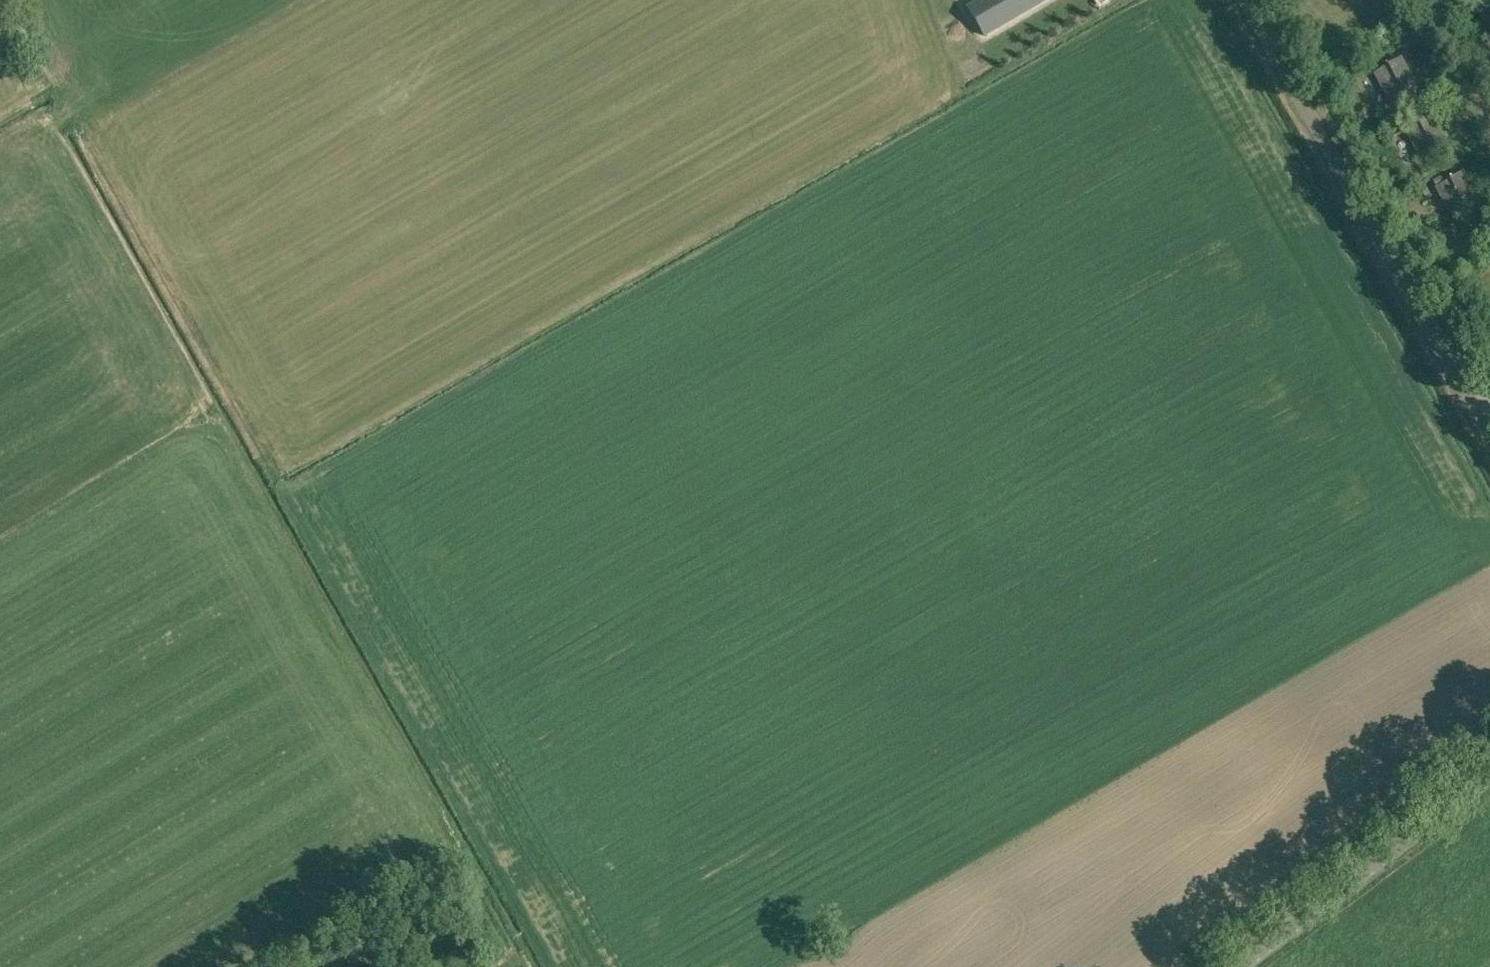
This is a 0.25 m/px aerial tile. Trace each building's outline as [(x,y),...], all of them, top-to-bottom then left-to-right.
[(965,10),(983,41),(1052,0),(982,0),(965,10)] [(1478,12),(1489,35),(1489,5),(1478,12)] [(1390,101),(1417,87),(1402,59),(1376,73),(1390,101)] [(1421,158),(1448,144),(1433,116),(1406,130),(1421,158)] [(1479,201),(1464,173),(1450,181),(1447,174),(1438,179),(1441,185),(1437,188),(1452,215),(1479,201)]
